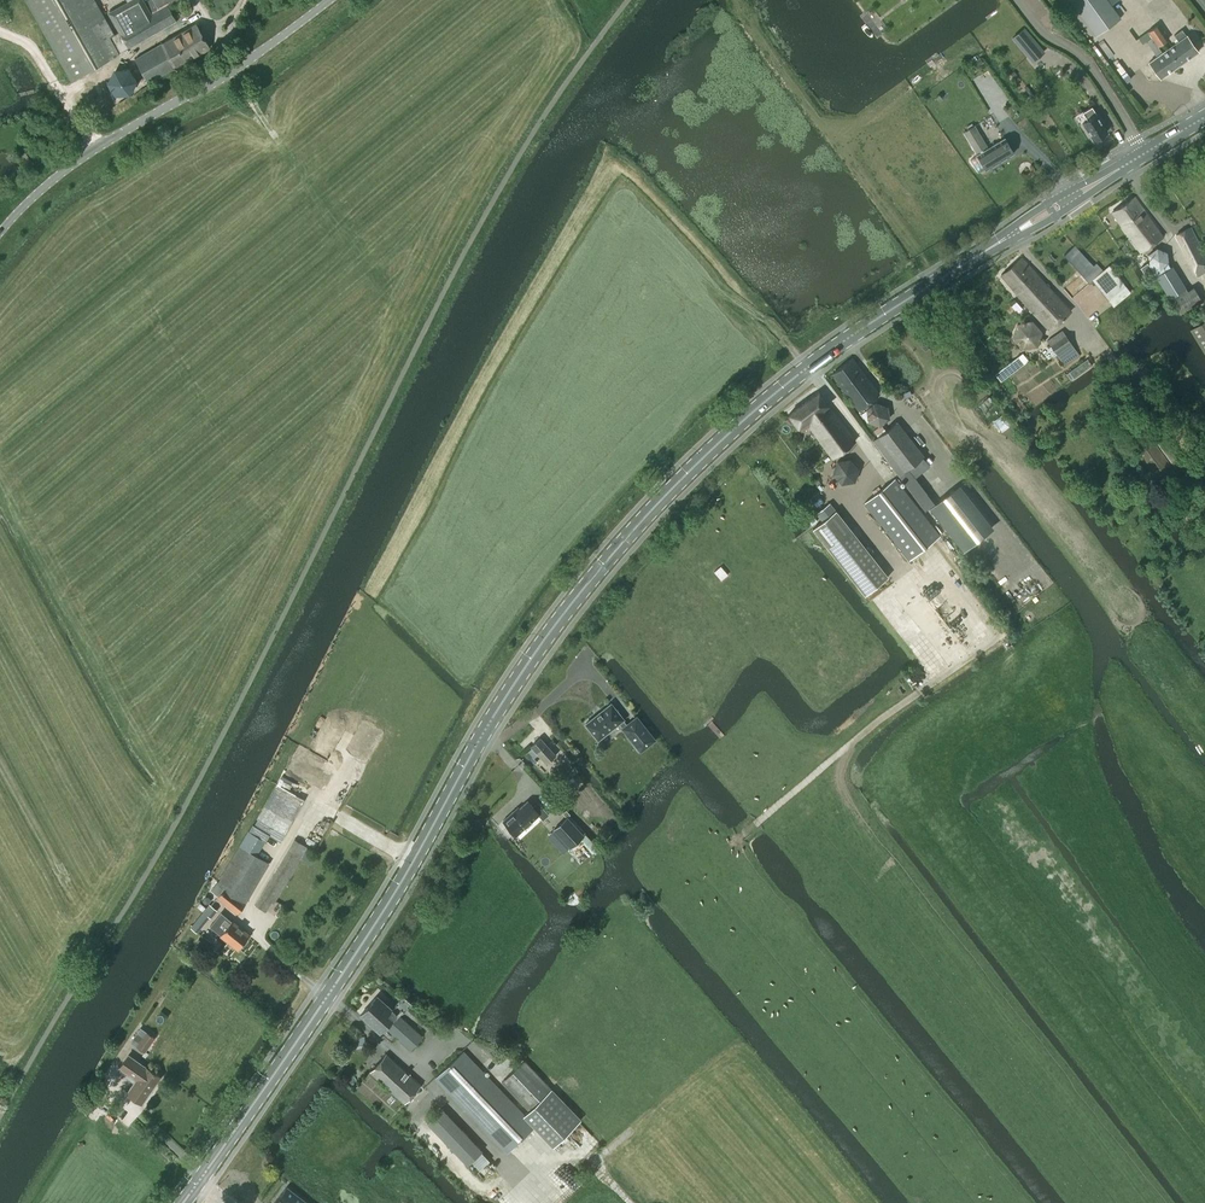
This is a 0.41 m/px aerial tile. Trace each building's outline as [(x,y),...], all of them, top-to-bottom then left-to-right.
[(71,80),(176,20),(172,12),(183,5),(180,0),(149,0),(144,2),(143,0),(131,0),(107,13),(118,32),(114,35),(95,0),(26,0),(71,80)] [(1076,8),(1096,35),(1109,26),(1120,17),(1110,4),(1107,0),(1070,0),(1076,8)] [(148,83),(175,67),(179,69),(186,65),(186,61),(210,48),(196,23),(135,59),(139,65),(131,69),(136,78),(143,74),(148,83)] [(1157,46),(1158,45),(1164,42),(1169,38),(1159,24),(1150,30),(1149,28),(1146,30),(1157,46)] [(1152,49),(1157,56),(1149,62),(1161,78),(1178,65),(1167,49),(1162,52),(1158,45),(1157,46),(1146,30),(1137,36),(1142,43),(1146,41),(1152,49)] [(1178,41),(1168,48),(1167,49),(1178,65),(1198,51),(1182,30),(1174,35),(1178,41)] [(1028,47),(1007,61),(1013,69),(1016,67),(1024,78),(1042,66),(1038,61),(1033,53),(1028,47)] [(115,69),(109,82),(116,94),(131,93),(137,81),(130,68),(115,69)] [(1083,112),(1088,120),(1083,123),(1093,140),(1107,131),(1102,122),(1103,121),(1098,113),(1096,114),(1091,107),(1083,112)] [(987,146),(978,132),(974,126),(964,132),(976,153),(987,146)] [(977,154),(986,169),(1013,152),(1004,138),(977,154)] [(1135,197),(1113,213),(1131,238),(1140,251),(1162,236),(1135,197)] [(1204,271),(1204,253),(1191,227),(1176,235),(1195,271),(1197,274),(1198,275),(1204,271)] [(1066,254),(1064,255),(1090,282),(1093,280),(1108,299),(1109,299),(1125,285),(1109,265),(1104,268),(1103,270),(1096,262),(1093,265),(1090,262),(1075,245),(1066,254)] [(1157,247),(1148,254),(1149,265),(1151,269),(1156,277),(1178,311),(1179,313),(1180,312),(1202,299),(1194,286),(1187,290),(1186,287),(1172,266),(1171,267),(1169,264),(1167,251),(1157,247)] [(1010,285),(1050,329),(1070,311),(1021,258),(1002,276),(1010,285)] [(1147,263),(1140,267),(1144,274),(1146,272),(1148,271),(1151,269),(1149,265),(1147,263)] [(1014,336),(1023,347),(1037,345),(1042,331),(1032,320),(1018,323),(1014,336)] [(1191,328),(1204,352),(1204,320),(1201,322),(1193,327),(1191,328)] [(1054,349),(1051,350),(1054,354),(1056,353),(1060,359),(1063,362),(1064,361),(1067,364),(1079,355),(1075,349),(1069,340),(1066,334),(1051,345),(1054,349)] [(878,393),(857,364),(853,359),(832,374),(858,408),(878,393)] [(819,392),(789,414),(802,430),(809,425),(832,456),(855,439),(819,392)] [(875,401),(865,409),(868,422),(880,426),(890,418),(888,406),(875,401)] [(878,436),(898,462),(904,470),(923,455),(897,421),(878,436)] [(1162,486),(1178,475),(1151,439),(1136,450),(1162,486)] [(838,461),(833,473),(842,483),(854,481),(858,468),(850,459),(838,461)] [(944,481),(927,459),(912,472),(928,494),(944,481)] [(910,559),(940,535),(895,479),(865,503),(910,559)] [(954,488),(929,508),(963,551),(988,532),(954,488)] [(822,521),(813,528),(865,594),(888,576),(836,510),(830,502),(816,513),(822,521)] [(622,720),(623,719),(611,703),(585,724),(598,739),(619,723),(623,727),(621,728),(640,751),(655,739),(637,716),(626,724),(622,720)] [(379,730),(360,719),(345,747),(363,757),(379,730)] [(547,763),(556,754),(541,738),(532,746),(547,763)] [(331,770),(307,756),(297,773),(321,788),(331,770)] [(281,841),(305,799),(277,786),(254,825),(252,824),(249,830),(248,830),(227,866),(210,891),(217,896),(216,898),(236,913),(238,910),(269,863),(256,855),(265,841),(270,834),(281,841)] [(538,802),(533,807),(527,800),(515,812),(514,810),(503,821),(516,835),(538,814),(540,816),(545,812),(547,814),(546,815),(546,816),(548,814),(538,802)] [(567,817),(553,830),(570,848),(584,835),(567,817)] [(295,839),(256,904),(266,910),(272,901),(274,903),(283,888),(308,847),(295,839)] [(203,911),(198,918),(201,920),(204,916),(206,914),(209,916),(211,918),(217,910),(209,903),(209,904),(207,906),(203,911)] [(250,935),(232,920),(222,912),(210,925),(221,934),(239,949),(250,935)] [(197,932),(201,926),(195,921),(194,922),(190,927),(197,932)] [(393,1009),(377,996),(361,1015),(380,1031),(385,1025),(388,1028),(387,1029),(410,1050),(422,1037),(399,1015),(403,1011),(404,1012),(412,1003),(403,996),(395,1004),(396,1005),(393,1009)] [(137,1046),(145,1051),(155,1038),(147,1032),(147,1031),(140,1027),(130,1042),(137,1046)] [(507,1153),(534,1127),(553,1146),(580,1119),(551,1088),(525,1060),(502,1081),(529,1109),(529,1110),(523,1116),(463,1053),(436,1078),(507,1153)] [(386,1054),(370,1072),(404,1103),(421,1085),(386,1054)] [(136,1079),(127,1093),(142,1103),(161,1076),(129,1055),(120,1068),(136,1079)] [(490,1161),(481,1152),(482,1150),(442,1109),(428,1122),(427,1123),(476,1173),(490,1161)] [(273,1202),(307,1202),(286,1187),(273,1202)]
